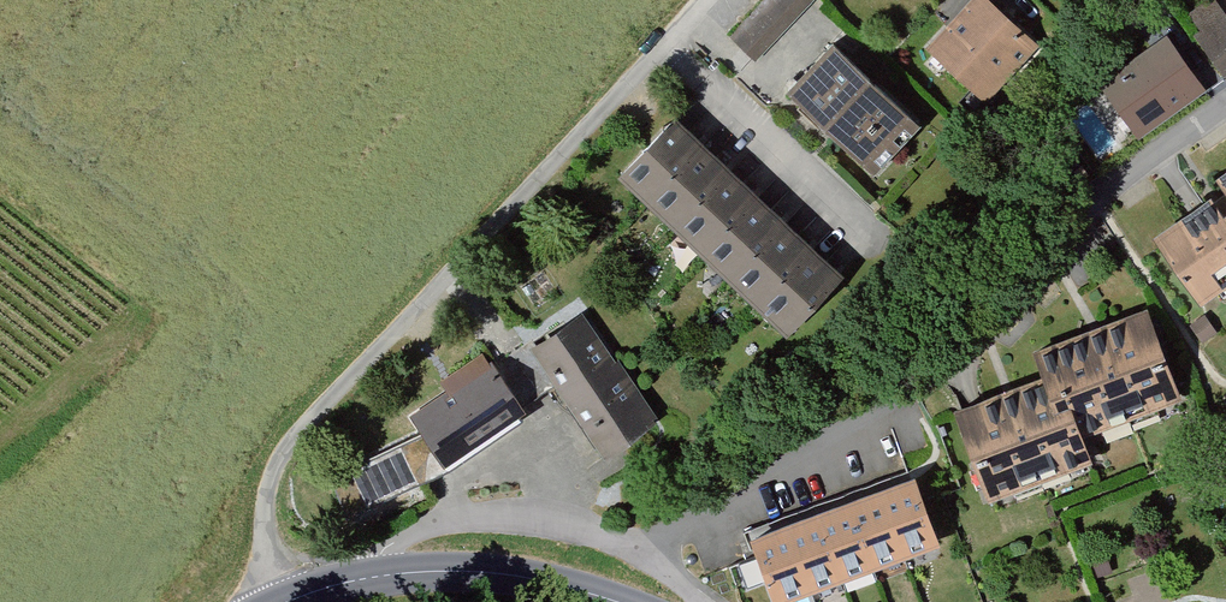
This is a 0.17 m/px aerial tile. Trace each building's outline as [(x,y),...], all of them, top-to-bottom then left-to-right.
[(752,59),(812,0),(751,0),(722,29),(752,59)] [(920,53),(975,102),(1030,41),(984,0),(968,0),(920,53)] [(1196,88),(1225,68),(1225,31),(1207,3),(1184,18),(1193,31),(1186,36),(1197,53),(1180,65),(1196,88)] [(826,41),(778,90),(865,175),(914,126),(826,41)] [(660,116),(605,179),(779,329),(833,266),(660,116)] [(1152,236),(1193,300),(1225,279),(1225,168),(1207,180),(1217,195),(1152,236)] [(1146,303),(1023,348),(1033,377),(952,406),(985,498),(1087,461),(1076,430),(1179,393),(1146,303)] [(521,349),(595,456),(646,420),(572,314),(521,349)] [(391,419),(431,475),(515,415),(469,352),(433,378),(438,385),(391,419)] [(384,490),(372,469),(337,490),(349,511),(384,490)] [(915,479),(879,492),(905,560),(940,548),(915,479)] [(879,492),(848,503),(874,573),(905,560),(879,492)] [(848,503),(817,515),(842,585),(874,573),(848,503)] [(817,515),(786,527),(812,596),(842,585),(817,515)] [(773,601),(795,601),(812,596),(786,527),(750,541),(773,601)]
